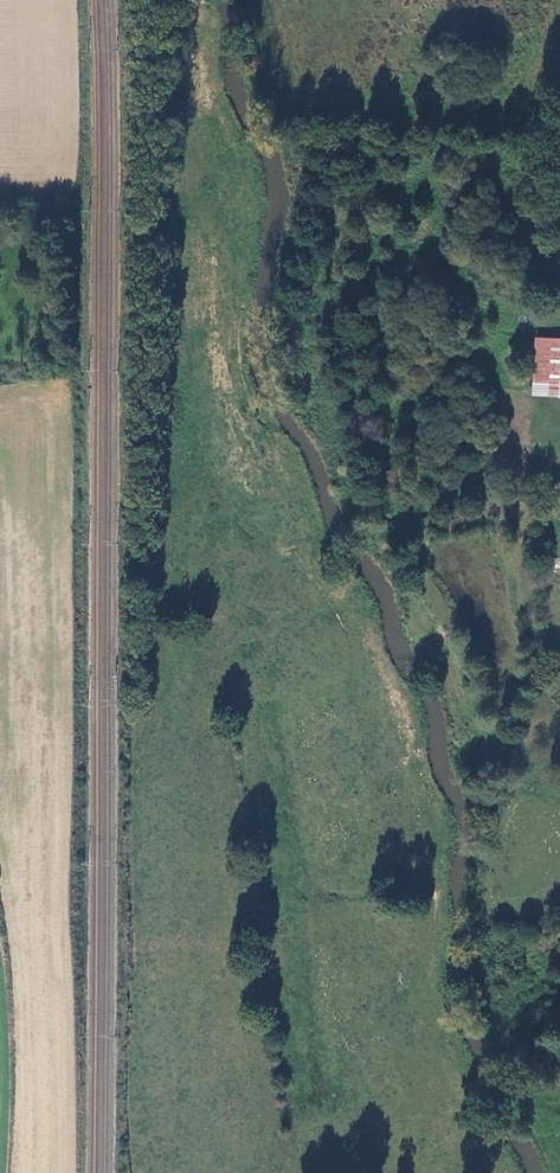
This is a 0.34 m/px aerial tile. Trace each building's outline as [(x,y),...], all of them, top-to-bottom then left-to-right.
[(534,342),(532,398),(559,400),(559,343),(534,342)]
